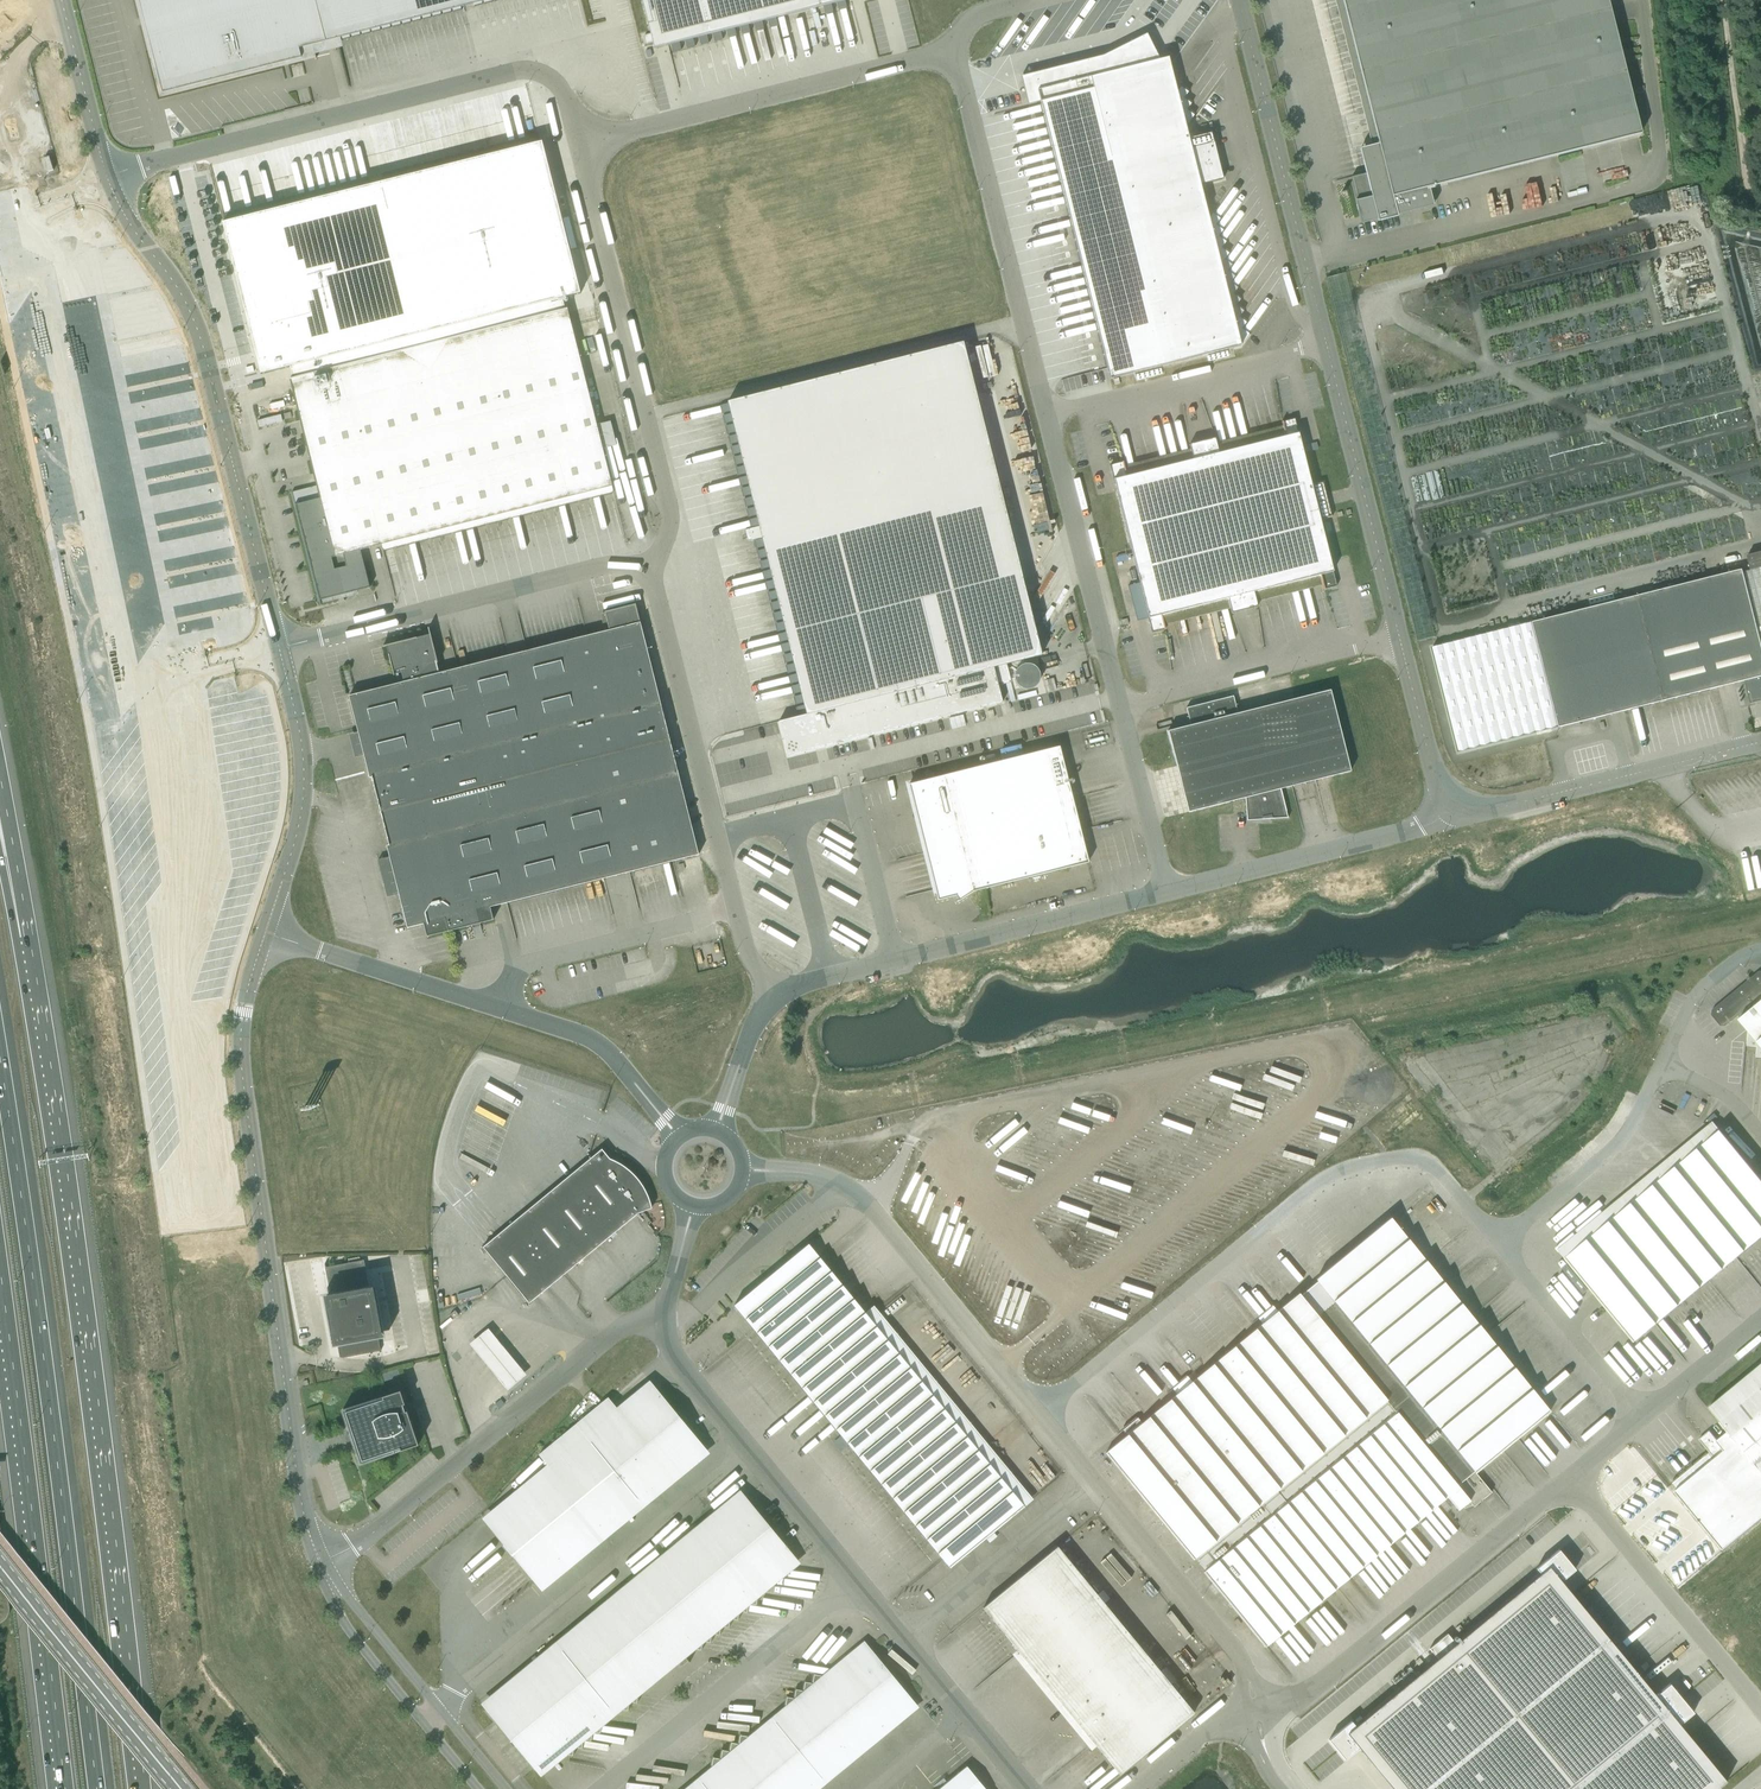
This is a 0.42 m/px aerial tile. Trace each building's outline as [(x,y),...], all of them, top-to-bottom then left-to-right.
[(160,84),(163,93),(302,58),(299,49),(464,7),(490,0),(139,0),(160,84)] [(654,48),(848,0),(642,0),(654,48)] [(1379,145),(1360,149),(1366,174),(1351,178),(1357,201),(1355,202),(1361,225),(1377,220),(1378,222),(1398,217),(1397,215),(1433,206),(1429,188),(1641,134),(1607,0),(1342,0),(1379,145)] [(1168,58),(1159,60),(1151,44),(1146,34),(1103,56),(1052,69),(1039,72),(1028,75),(1020,77),(1028,106),(1036,104),(1040,103),(1109,380),(1241,346),(1200,185),(1223,179),(1212,133),(1189,138),(1168,58)] [(713,43),(659,55),(669,100),(674,99),(671,87),(680,85),(681,91),(686,90),(685,85),(690,83),(688,76),(682,77),(678,59),(695,55),(695,52),(715,48),(713,43)] [(383,551),(614,493),(628,489),(633,509),(651,504),(624,397),(591,406),(591,402),(567,310),(560,312),(556,300),(578,294),(539,143),(223,223),(261,373),(293,366),(296,379),(291,380),(318,486),(292,493),(320,606),(322,605),(320,600),(370,588),(361,550),(382,545),(383,551)] [(763,541),(806,715),(779,722),(787,757),(1002,703),(998,686),(993,667),(1007,664),(1018,662),(1042,656),(963,343),(728,402),(760,529),(746,533),(749,544),(763,541)] [(1080,352),(1083,363),(1074,365),(1072,357),(1073,356),(1071,349),(1060,351),(1061,356),(1065,355),(1067,364),(1069,373),(1092,368),(1087,351),(1080,352)] [(1191,450),(1124,467),(1123,462),(1122,462),(1122,463),(1110,466),(1152,633),(1164,630),(1165,630),(1164,625),(1230,609),(1232,614),(1258,607),(1256,602),(1322,585),(1324,590),(1325,590),(1337,587),(1320,520),(1332,517),(1323,482),(1311,485),(1295,419),(1283,422),(1281,422),(1283,427),(1216,444),(1215,439),(1189,445),(1191,450)] [(1722,687),(1735,684),(1745,681),(1751,704),(1760,701),(1760,551),(1759,552),(1747,555),(1751,570),(1743,572),(1743,569),(1534,622),(1534,624),(1560,727),(1561,727),(1580,722),(1584,721),(1607,716),(1619,713),(1703,692),(1722,687)] [(408,928),(425,924),(445,919),(448,932),(480,923),(482,931),(483,931),(478,910),(699,855),(636,604),(604,612),(607,624),(604,625),(605,632),(439,673),(437,664),(438,663),(431,634),(383,646),(383,647),(387,646),(389,655),(388,655),(394,676),(395,675),(394,672),(401,670),(404,682),(349,696),(370,778),(372,778),(389,845),(387,846),(408,928)] [(1019,676),(1019,677),(1019,678),(1019,679),(1019,680),(1020,681),(1020,682),(1021,683),(1021,684),(1022,684),(1022,685),(1022,686),(1023,686),(1023,687),(1024,687),(1025,687),(1025,688),(1026,688),(1027,689),(1028,689),(1029,690),(1030,690),(1031,690),(1032,690),(1033,690),(1034,690),(1035,690),(1036,690),(1037,689),(1038,689),(1039,689),(1039,688),(1040,688),(1041,687),(1042,687),(1042,686),(1043,686),(1043,685),(1044,684),(1044,683),(1045,683),(1045,682),(1045,681),(1046,681),(1046,680),(1046,679),(1046,678),(1046,677),(1046,676),(1046,675),(1046,674),(1046,673),(1046,672),(1045,672),(1045,671),(1045,670),(1044,670),(1044,669),(1044,668),(1043,668),(1043,667),(1042,667),(1042,666),(1041,666),(1041,665),(1040,665),(1039,665),(1039,664),(1038,664),(1037,664),(1037,663),(1036,663),(1035,663),(1034,663),(1033,663),(1032,663),(1031,663),(1030,663),(1029,663),(1028,663),(1028,664),(1027,664),(1026,664),(1026,665),(1025,665),(1024,666),(1023,666),(1023,667),(1022,667),(1022,668),(1021,669),(1021,670),(1020,670),(1020,671),(1020,672),(1019,673),(1019,674),(1019,675),(1019,676)] [(993,667),(998,686),(1011,683),(1007,664),(993,667)] [(1233,696),(1186,708),(1191,726),(1168,731),(1188,812),(1245,798),(1247,821),(1288,818),(1288,817),(1281,789),(1351,772),(1330,690),(1238,714),(1233,696)] [(1088,863),(1080,831),(1059,747),(921,782),(927,808),(922,809),(926,826),(932,825),(938,850),(948,891),(936,894),(938,901),(956,896),(958,900),(957,901),(957,903),(973,892),(1088,863)] [(1759,971),(1712,1010),(1712,1015),(1721,1026),(1726,1026),(1738,1016),(1741,1019),(1740,1020),(1749,1031),(1748,1046),(1757,1047),(1757,1057),(1760,1058),(1760,972),(1759,971)] [(1760,1238),(1760,1180),(1721,1131),(1566,1259),(1634,1342),(1760,1238)] [(638,1214),(652,1208),(652,1206),(651,1204),(649,1199),(648,1195),(647,1192),(646,1190),(643,1186),(642,1184),(640,1182),(639,1180),(637,1178),(636,1177),(632,1173),(629,1170),(625,1167),(621,1164),(617,1162),(615,1161),(610,1159),(602,1149),(483,1247),(529,1303),(638,1214)] [(1265,1647),(1338,1587),(1391,1543),(1447,1497),(1458,1510),(1469,1501),(1474,1507),(1492,1492),(1476,1473),(1550,1412),(1391,1218),(1316,1280),(1318,1281),(1301,1295),(1299,1294),(1106,1453),(1193,1560),(1195,1558),(1206,1571),(1204,1572),(1265,1647)] [(1025,1507),(819,1257),(809,1244),(734,1305),(950,1568),(1025,1507)] [(381,1351),(379,1338),(385,1337),(376,1286),(369,1287),(364,1260),(326,1267),(325,1264),(330,1294),(323,1295),(333,1347),(340,1346),(342,1358),(381,1351)] [(455,1309),(450,1314),(453,1318),(458,1314),(455,1309)] [(535,1376),(496,1331),(477,1347),(517,1392),(535,1376)] [(1710,1407),(1721,1421),(1720,1421),(1728,1431),(1718,1440),(1710,1430),(1699,1438),(1710,1452),(1672,1482),(1677,1488),(1675,1490),(1722,1549),(1760,1518),(1760,1365),(1710,1407)] [(397,1370),(382,1375),(384,1382),(400,1377),(397,1370)] [(490,1526),(505,1544),(536,1582),(702,1446),(656,1390),(619,1420),(605,1402),(609,1399),(608,1398),(539,1455),(554,1473),(490,1526)] [(401,1391),(388,1395),(343,1410),(347,1424),(350,1424),(353,1433),(348,1435),(351,1442),(355,1440),(358,1449),(356,1451),(361,1465),(419,1445),(401,1391)] [(489,1711),(535,1767),(554,1752),(573,1755),(574,1746),(582,1748),(584,1739),(591,1740),(593,1731),(600,1733),(602,1723),(597,1722),(614,1708),(628,1710),(629,1701),(637,1703),(639,1693),(633,1692),(688,1647),(701,1650),(703,1641),(710,1642),(712,1633),(719,1635),(721,1626),(729,1627),(730,1618),(738,1620),(739,1611),(747,1612),(749,1603),(756,1605),(758,1593),(749,1591),(792,1556),(746,1500),(489,1711)] [(1326,1736),(1328,1739),(1342,1755),(1354,1745),(1358,1750),(1360,1749),(1393,1788),(1710,1788),(1723,1778),(1680,1726),(1681,1724),(1677,1719),(1690,1709),(1666,1680),(1654,1691),(1650,1686),(1648,1687),(1561,1582),(1563,1581),(1559,1576),(1572,1566),(1556,1546),(1533,1565),(1537,1569),(1537,1570),(1452,1640),(1444,1630),(1426,1645),(1434,1655),(1352,1722),(1348,1718),(1326,1736)] [(983,1608),(1073,1718),(1120,1774),(1194,1713),(1058,1547),(983,1608)] [(1110,1598),(1103,1590),(1097,1595),(1104,1603),(1110,1598)] [(914,1703),(868,1647),(822,1685),(805,1682),(804,1691),(796,1689),(795,1698),(787,1697),(785,1706),(791,1707),(754,1738),(741,1735),(739,1745),(744,1746),(736,1752),(729,1751),(728,1759),(720,1758),(718,1767),(692,1788),(809,1788),(914,1703)]
